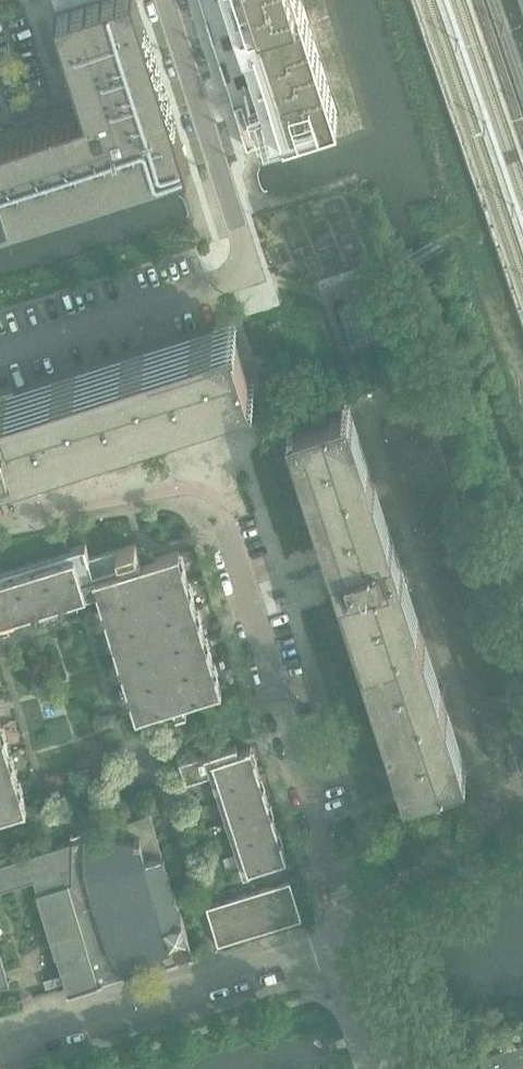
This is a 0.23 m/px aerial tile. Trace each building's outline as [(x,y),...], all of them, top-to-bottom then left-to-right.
[(222,69),(229,90),(250,84),(224,0),(200,0),(222,69)] [(273,98),(284,133),(285,135),(338,118),(301,0),(242,0),(273,98)] [(189,166),(146,30),(138,4),(60,29),(68,54),(67,54),(82,102),(0,128),(0,226),(189,166)] [(243,127),(241,128),(247,147),(268,140),(257,104),(253,105),(243,109),(243,110),(245,117),(248,125),(243,127)] [(214,328),(214,329),(188,338),(0,397),(0,465),(33,455),(253,385),(255,384),(254,380),(250,381),(233,329),(237,328),(235,321),(214,328)] [(342,406),(294,421),(288,424),(332,561),(335,572),(338,581),(405,788),(412,786),(467,769),(447,709),(363,447),(349,404),(344,406),(344,405),(342,406)] [(432,420),(410,427),(414,438),(435,431),(432,420)] [(410,427),(388,434),(392,446),(414,438),(410,427)] [(392,446),(395,457),(417,450),(414,438),(392,446)] [(417,450),(421,461),(443,454),(439,443),(417,450)] [(395,457),(399,468),(421,461),(417,450),(395,457)] [(443,454),(421,461),(424,472),(446,465),(443,454)] [(399,468),(402,479),(424,472),(421,461),(399,468)] [(424,472),(428,483),(450,476),(446,465),(424,472)] [(424,472),(402,479),(406,491),(428,483),(424,472)] [(428,483),(432,495),(454,488),(450,476),(428,483)] [(406,491),(410,502),(432,495),(428,483),(406,491)] [(454,488),(432,495),(435,506),(457,499),(454,488)] [(457,499),(435,506),(439,517),(461,510),(457,499)] [(413,513),(417,524),(439,517),(435,506),(413,513)] [(439,517),(443,528),(464,521),(461,510),(439,517)] [(417,524),(421,536),(443,528),(439,517),(417,524)] [(443,528),(446,540),(468,532),(464,521),(443,528)] [(468,532),(446,540),(450,551),(472,544),(468,532)] [(446,540),(424,547),(428,558),(450,551),(446,540)] [(86,593),(83,582),(95,579),(137,715),(174,704),(177,713),(187,710),(184,701),(222,689),(179,551),(154,558),(153,554),(142,548),(138,550),(136,542),(90,556),(88,551),(86,544),(72,548),(0,571),(0,619),(86,593)] [(428,558),(431,569),(453,562),(450,551),(428,558)] [(453,562),(457,573),(479,566),(475,555),(453,562)] [(457,573),(461,585),(483,577),(479,566),(457,573)] [(457,573),(435,580),(439,592),(461,585),(457,573)] [(439,592),(442,603),(464,596),(461,585),(439,592)] [(486,589),(464,596),(468,607),(490,600),(486,589)] [(468,607),(471,618),(493,611),(490,600),(468,607)] [(446,614),(449,625),(471,618),(468,607),(446,614)] [(475,630),(479,641),(501,634),(497,622),(475,630)] [(501,634),(479,641),(482,652),(504,645),(501,634)] [(457,648),(460,659),(482,652),(479,641),(457,648)] [(482,652),(460,659),(464,670),(486,663),(482,652)] [(486,663),(490,675),(511,667),(508,656),(486,663)] [(464,670),(468,682),(490,675),(486,663),(464,670)] [(490,675),(493,686),(515,679),(511,667),(490,675)] [(468,682),(471,693),(493,686),(490,675),(468,682)] [(493,686),(471,693),(475,704),(497,697),(493,686)] [(497,697),(500,708),(522,701),(519,690),(497,697)] [(497,697),(475,704),(478,715),(500,708),(497,697)] [(504,719),(522,713),(522,703),(522,701),(500,708),(504,719)] [(478,715),(482,727),(504,719),(500,708),(478,715)] [(508,731),(522,726),(522,713),(504,719),(508,731)] [(482,727),(486,738),(508,731),(504,719),(482,727)] [(26,807),(0,722),(0,815),(26,807)] [(508,731),(511,742),(522,738),(522,726),(508,731)] [(486,738),(489,749),(511,742),(508,731),(486,738)] [(511,742),(515,753),(522,751),(522,738),(511,742)] [(511,742),(489,749),(493,760),(515,753),(511,742)] [(211,776),(216,792),(224,819),(233,846),(244,878),(250,876),(248,871),(287,859),(281,841),(278,842),(274,833),(278,831),(272,814),(269,815),(266,805),(269,804),(264,787),(260,788),(257,778),(261,777),(255,760),(251,761),(248,751),(252,750),(251,747),(247,748),(247,749),(239,752),(237,746),(237,744),(179,763),(186,784),(211,776)] [(34,880),(38,892),(37,892),(56,956),(57,956),(68,991),(67,991),(68,993),(103,982),(103,981),(126,974),(126,975),(161,951),(169,963),(167,963),(168,966),(179,963),(178,961),(190,957),(190,960),(195,958),(182,915),(182,914),(181,911),(180,911),(178,904),(175,897),(177,896),(176,893),(174,893),(173,885),(170,878),(171,878),(170,874),(169,875),(167,867),(164,860),(165,859),(164,856),(150,813),(120,822),(120,838),(85,838),(82,839),(81,834),(83,833),(83,832),(70,835),(71,837),(73,836),(75,841),(0,864),(0,890),(34,880)] [(290,881),(262,889),(274,927),(302,919),(290,881)] [(262,889),(235,898),(246,936),(274,927),(262,889)] [(235,898),(207,906),(218,945),(246,936),(235,898)] [(10,983),(0,951),(0,986),(10,983)] [(59,974),(43,979),(46,987),(62,982),(59,974)] [(481,1055),(485,1068),(522,1068),(522,1042),(481,1055)]
